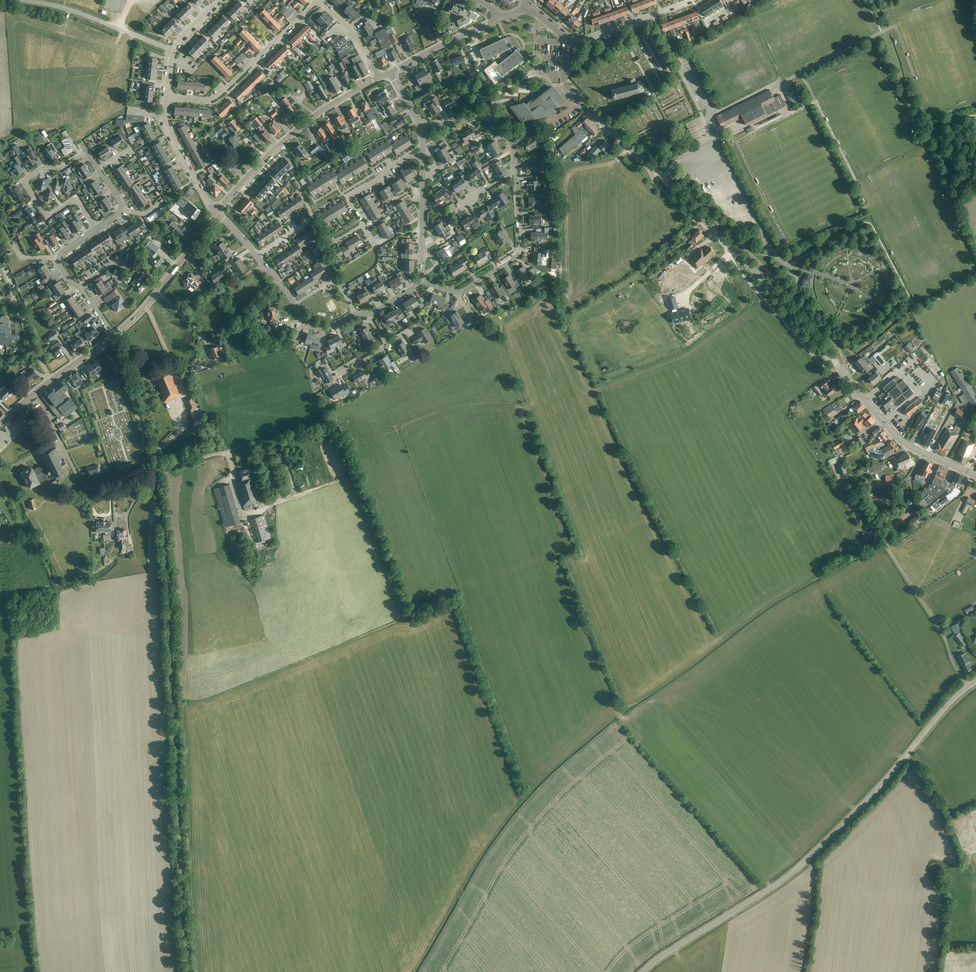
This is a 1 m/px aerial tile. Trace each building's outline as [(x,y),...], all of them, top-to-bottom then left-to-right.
[(342,11),(347,16),(353,9),(350,7),(353,4),(349,0),(344,5),(346,7),(342,11)] [(546,4),(551,9),(558,1),(558,0),(549,0),(546,4)] [(557,13),(563,5),(562,4),(562,3),(563,4),(566,0),(558,0),(558,1),(551,9),(557,13)] [(633,2),(634,4),(630,6),(633,12),(639,10),(635,0),(629,0),(629,1),(632,0),(633,2)] [(639,0),(635,0),(639,10),(644,8),(642,1),(640,2),(639,0)] [(715,1),(719,8),(724,5),(721,0),(716,0),(715,1)] [(242,11),(245,8),(239,1),(235,5),(242,11)] [(563,5),(557,13),(562,18),(569,10),(571,12),(574,7),(567,1),(564,6),(563,5)] [(715,1),(710,4),(715,11),(719,8),(715,1)] [(620,7),(621,9),(623,15),(629,13),(627,7),(624,8),(622,2),(619,3),(619,4),(620,7)] [(737,5),(735,2),(732,4),(731,2),(729,3),(730,5),(732,8),(734,10),(738,7),(737,5)] [(188,3),(186,5),(184,3),(182,5),(184,7),(191,14),(195,10),(188,3)] [(451,21),(445,24),(449,32),(448,30),(450,29),(451,31),(469,22),(470,19),(474,21),(477,15),(479,16),(479,15),(456,3),(455,5),(453,4),(453,3),(449,10),(449,9),(448,11),(452,13),(454,10),(457,12),(457,13),(463,16),(462,17),(452,22),(451,21)] [(274,8),(278,12),(283,8),(279,4),(274,8)] [(710,4),(705,7),(710,14),(715,11),(710,4)] [(238,15),(242,11),(235,5),(231,8),(238,15)] [(259,14),(264,18),(268,14),(271,12),(271,11),(275,7),(274,6),(269,11),(269,10),(267,12),(264,9),(259,14)] [(612,12),(612,10),(610,6),(607,8),(611,19),(617,17),(615,11),(612,12)] [(184,7),(182,9),(181,7),(179,9),(181,11),(180,11),(187,17),(191,14),(184,7)] [(618,10),(615,11),(617,17),(623,15),(621,9),(620,7),(617,8),(618,10)] [(705,7),(700,10),(705,17),(710,14),(705,7)] [(227,12),(228,13),(226,15),(233,22),(235,20),(234,19),(236,17),(238,19),(239,17),(238,15),(231,8),(227,12)] [(370,8),(366,15),(376,21),(377,20),(379,22),(379,23),(383,25),(385,22),(384,20),(382,23),(379,21),(381,18),(374,14),(376,11),(370,8)] [(605,9),(607,14),(603,15),(606,22),(611,19),(607,8),(605,9)] [(353,9),(347,16),(351,20),(355,16),(358,18),(363,13),(360,10),(358,10),(356,12),(353,9)] [(180,11),(179,12),(177,11),(175,13),(177,15),(183,21),(187,17),(180,11)] [(599,11),(596,12),(597,15),(600,24),(606,22),(603,15),(601,16),(600,14),(599,11)] [(594,15),(595,18),(592,19),(591,17),(587,19),(590,25),(593,24),(594,26),(600,24),(597,15),(596,12),(593,13),(594,15)] [(697,12),(691,14),(694,23),(695,25),(698,24),(697,21),(700,20),(697,12)] [(317,20),(321,24),(327,18),(323,13),(317,20)] [(264,18),(268,22),(273,18),(268,14),(264,18)] [(576,17),(573,14),(567,21),(572,25),(578,18),(576,17)] [(687,23),(691,21),(691,24),(694,23),(691,14),(685,16),(687,23)] [(268,22),(272,27),(277,22),(283,16),(282,15),(278,19),(277,18),(275,20),(273,18),(268,22)] [(277,22),(272,27),(276,31),(281,27),(283,25),(280,22),(281,22),(280,21),(282,19),(285,22),(287,20),(284,17),(285,17),(283,16),(277,22)] [(578,16),(576,17),(578,18),(572,25),(577,29),(581,24),(579,22),(581,19),(580,18),(578,16)] [(686,26),(685,23),(687,23),(685,16),(679,18),(683,27),(686,26)] [(223,17),(219,21),(227,29),(228,29),(226,27),(230,23),(223,17)] [(326,28),(332,22),(327,18),(321,24),(325,28),(323,30),(326,32),(328,31),(326,28)] [(676,27),(679,26),(680,28),(683,27),(679,18),(673,20),(674,21),(676,27)] [(169,22),(168,23),(175,29),(179,25),(172,19),(170,21),(169,19),(167,21),(169,22)] [(426,22),(429,27),(425,29),(431,41),(437,38),(432,28),(435,27),(431,20),(426,22)] [(673,20),(668,23),(670,29),(672,33),(673,37),(676,36),(674,32),(673,28),(676,27),(674,21),(673,20)] [(219,21),(215,24),(222,31),(224,29),(226,30),(227,29),(219,21)] [(363,23),(365,26),(360,28),(365,37),(372,34),(367,24),(368,24),(367,21),(363,23)] [(168,23),(165,26),(171,33),(175,29),(168,23)] [(309,23),(307,25),(304,28),(311,35),(311,34),(309,32),(312,30),(314,28),(309,23)] [(664,31),(670,29),(668,23),(662,25),(664,31)] [(165,26),(162,24),(158,28),(160,31),(161,30),(167,37),(171,33),(165,26)] [(215,24),(212,28),(218,35),(220,32),(223,35),(224,33),(222,31),(215,24)] [(208,32),(214,38),(218,35),(212,28),(208,32)] [(304,37),(305,36),(307,38),(308,37),(312,42),(315,39),(310,35),(311,35),(304,28),(299,32),(304,37)] [(399,58),(392,45),(393,44),(384,28),(374,34),(382,49),(381,49),(384,54),(387,53),(391,62),(399,58)] [(241,40),(243,38),(248,33),(243,29),(239,33),(242,36),(240,38),(240,39),(235,43),(237,44),(241,40)] [(302,43),(300,40),(304,37),(299,32),(294,37),(305,48),(306,48),(302,43)] [(252,38),(248,33),(243,38),(247,42),(252,38)] [(394,33),(389,36),(393,43),(397,40),(394,33)] [(413,45),(408,35),(400,40),(404,48),(406,47),(409,53),(414,50),(412,46),(413,45)] [(203,36),(200,40),(207,48),(206,47),(210,43),(203,36)] [(369,74),(358,54),(353,44),(349,46),(344,37),(344,36),(333,44),(333,45),(337,52),(343,62),(347,69),(348,68),(354,79),(355,78),(356,79),(360,77),(361,78),(369,74)] [(504,38),(480,50),(484,59),(512,46),(513,48),(515,46),(517,49),(515,50),(516,52),(497,67),(503,75),(524,59),(518,51),(520,50),(518,48),(520,47),(516,39),(514,38),(513,36),(510,40),(511,41),(510,41),(509,42),(507,37),(504,39),(504,38)] [(299,46),(304,50),(305,48),(294,37),(289,42),(294,46),(297,44),(299,46)] [(248,47),(244,52),(245,53),(256,42),(252,38),(247,42),(250,45),(248,47)] [(200,40),(196,44),(202,50),(204,48),(206,50),(207,48),(200,40)] [(251,50),(253,48),(256,51),(260,47),(256,42),(245,53),(246,54),(250,58),(253,55),(249,51),(251,50)] [(196,44),(192,47),(200,55),(199,54),(202,50),(196,44)] [(285,46),(280,50),(286,56),(287,57),(289,56),(287,54),(290,51),(285,46)] [(195,58),(197,55),(198,57),(200,55),(192,47),(188,51),(195,58)] [(283,57),(284,58),(286,56),(280,50),(276,55),(280,60),(283,57)] [(388,64),(380,51),(375,54),(377,58),(381,67),(388,64)] [(211,60),(215,65),(226,54),(225,52),(221,57),(220,56),(218,59),(215,56),(211,60)] [(215,65),(219,69),(224,65),(222,62),(224,60),(223,59),(228,55),(226,54),(215,65)] [(276,55),(271,59),(278,67),(282,62),(280,60),(276,55)] [(452,59),(454,65),(461,63),(464,70),(468,69),(466,64),(465,65),(464,62),(465,61),(463,56),(452,59)] [(271,69),(274,66),(276,68),(278,67),(271,59),(266,64),(271,69)] [(442,81),(437,72),(442,70),(437,60),(432,62),(437,72),(433,74),(438,83),(442,81)] [(228,69),(223,73),(228,78),(232,73),(230,71),(232,68),(236,64),(235,62),(230,66),(230,67),(228,69)] [(347,70),(345,71),(344,70),(345,69),(346,69),(342,62),(336,64),(340,72),(342,71),(342,73),(340,74),(346,86),(351,83),(347,75),(349,74),(347,70)] [(219,69),(223,73),(228,69),(224,65),(219,69)] [(417,92),(421,90),(423,89),(421,85),(431,80),(425,70),(424,70),(423,68),(418,71),(418,70),(417,70),(416,70),(416,71),(416,72),(411,75),(415,83),(418,82),(419,84),(415,87),(417,92)] [(260,70),(253,76),(258,82),(265,76),(260,70)] [(253,76),(247,83),(252,88),(258,82),(253,76)] [(340,89),(334,79),(332,76),(326,80),(328,82),(334,93),(340,89)] [(200,79),(197,78),(196,82),(195,90),(205,91),(205,84),(200,83),(200,79)] [(177,88),(186,89),(187,82),(182,81),(178,80),(177,88)] [(628,97),(628,96),(631,95),(632,96),(632,95),(633,95),(633,94),(637,93),(637,94),(638,94),(638,93),(640,92),(641,93),(642,92),(641,92),(642,89),(643,89),(643,88),(642,88),(642,86),(642,85),(641,84),(641,85),(639,83),(638,82),(637,83),(635,84),(635,83),(634,83),(633,80),(629,81),(630,84),(629,84),(629,85),(626,86),(625,85),(624,85),(625,86),(621,87),(621,86),(620,86),(621,88),(617,88),(617,87),(616,88),(617,89),(613,90),(612,89),(612,90),(613,90),(615,99),(614,100),(615,100),(616,99),(619,98),(620,99),(620,98),(623,97),(624,98),(625,98),(624,97),(627,96),(628,97)] [(313,88),(310,84),(309,81),(304,84),(306,87),(309,91),(313,88)] [(154,86),(149,85),(149,83),(142,82),(142,87),(145,88),(144,90),(143,89),(143,90),(153,91),(154,86)] [(186,89),(195,90),(196,82),(192,82),(187,82),(186,89)] [(321,84),(329,97),(333,95),(325,82),(321,84)] [(247,83),(240,89),(245,94),(252,88),(247,83)] [(328,96),(322,87),(321,84),(315,88),(316,91),(320,96),(321,96),(323,99),(328,96)] [(524,103),(512,107),(523,121),(553,113),(551,106),(558,104),(557,104),(565,102),(553,87),(536,100),(536,99),(534,100),(531,100),(533,103),(527,107),(524,103)] [(239,101),(245,94),(240,89),(234,95),(239,101)] [(797,89),(788,93),(793,104),(802,99),(797,89)] [(743,117),(747,125),(767,115),(775,111),(777,110),(786,106),(780,95),(776,97),(774,98),(770,90),(746,102),(745,101),(723,112),(721,114),(727,125),(743,117)] [(374,101),(377,106),(373,108),(374,110),(378,108),(384,104),(383,101),(388,98),(386,95),(384,91),(375,96),(377,100),(374,101)] [(146,106),(152,107),(152,102),(153,96),(144,95),(143,101),(143,102),(146,103),(146,106)] [(289,111),(286,113),(292,120),(298,115),(289,105),(290,104),(285,97),(280,101),(285,108),(287,107),(289,111)] [(426,109),(428,108),(432,115),(439,111),(436,106),(439,104),(436,97),(430,100),(424,104),(425,104),(426,109)] [(448,99),(443,102),(446,107),(448,106),(451,110),(456,107),(457,108),(461,106),(457,98),(454,100),(453,99),(449,101),(448,99)] [(229,99),(223,105),(228,111),(235,105),(229,99)] [(376,114),(374,110),(373,108),(372,106),(370,108),(366,101),(360,104),(364,111),(367,115),(369,120),(377,116),(376,114)] [(384,105),(378,109),(381,113),(384,111),(388,117),(395,112),(391,104),(386,107),(384,105)] [(223,105),(216,112),(221,117),(228,111),(223,105)] [(178,114),(184,115),(184,108),(175,107),(174,115),(178,115),(178,114)] [(189,116),(193,116),(193,109),(184,108),(184,115),(189,115),(189,116)] [(278,114),(276,112),(278,110),(276,108),(275,109),(274,109),(269,114),(273,118),(278,114)] [(353,108),(347,111),(351,119),(349,120),(351,123),(359,119),(357,116),(357,115),(353,108)] [(196,117),(196,116),(202,117),(202,110),(193,109),(193,116),(196,117)] [(204,119),(204,117),(207,117),(207,118),(211,118),(212,110),(202,110),(202,117),(201,122),(204,122),(205,119),(204,119)] [(283,115),(282,114),(281,112),(278,114),(286,124),(292,120),(286,113),(283,115)] [(257,117),(256,118),(254,115),(250,118),(252,121),(251,122),(256,129),(259,127),(262,124),(257,117)] [(262,117),(260,115),(257,117),(262,124),(263,124),(266,121),(262,117)] [(339,115),(334,119),(338,127),(340,126),(342,129),(346,127),(344,124),(345,123),(343,121),(342,121),(339,115)] [(394,117),(389,120),(392,125),(395,123),(397,128),(406,123),(402,116),(396,120),(394,117)] [(575,135),(567,141),(560,147),(564,152),(594,126),(587,118),(585,120),(584,118),(574,126),(571,128),(575,132),(575,135)] [(233,133),(230,136),(233,140),(235,140),(238,144),(242,141),(235,132),(240,128),(233,120),(228,124),(230,127),(229,128),(233,133)] [(273,120),(267,126),(274,135),(280,129),(273,120)] [(324,125),(329,134),(328,135),(332,140),(336,137),(333,134),(335,132),(329,122),(324,125)] [(138,131),(139,134),(143,132),(151,127),(149,123),(140,127),(139,128),(140,131),(138,131)] [(178,129),(182,137),(188,134),(186,129),(185,125),(178,129)] [(220,125),(214,130),(218,135),(224,130),(220,125)] [(566,154),(581,142),(589,135),(592,139),(595,136),(594,135),(599,131),(594,126),(564,152),(566,154)] [(145,135),(145,136),(154,132),(151,127),(143,132),(145,135)] [(316,131),(323,141),(328,137),(321,128),(316,131)] [(471,128),(466,131),(470,138),(473,137),(474,140),(480,136),(476,131),(473,132),(471,128)] [(121,129),(118,132),(113,135),(115,138),(120,145),(125,142),(122,138),(125,136),(121,129)] [(265,142),(270,137),(265,131),(263,133),(260,130),(253,136),(260,143),(263,140),(265,142)] [(460,135),(463,139),(460,141),(463,146),(469,143),(467,140),(470,138),(466,131),(460,135)] [(156,137),(154,132),(145,136),(148,141),(156,137)] [(226,139),(233,148),(238,144),(235,140),(233,140),(230,136),(226,132),(221,136),(224,139),(225,138),(226,139)] [(402,135),(400,136),(407,148),(413,144),(407,136),(409,135),(407,132),(404,134),(406,136),(403,138),(402,135)] [(524,143),(529,151),(536,147),(535,146),(538,144),(534,136),(532,137),(530,133),(525,136),(528,141),(524,143)] [(182,137),(186,145),(193,141),(192,138),(191,138),(188,134),(182,137)] [(65,147),(61,150),(65,156),(75,150),(71,144),(74,142),(70,136),(67,138),(67,137),(61,141),(65,147)] [(396,139),(395,140),(402,151),(407,148),(400,136),(399,137),(400,139),(398,141),(396,139)] [(347,137),(345,139),(352,151),(355,150),(347,137)] [(113,145),(115,148),(120,145),(115,138),(111,141),(109,139),(107,140),(111,146),(113,145)] [(108,148),(111,146),(107,140),(106,141),(105,139),(103,140),(104,142),(105,143),(100,146),(107,156),(111,153),(108,148)] [(342,140),(339,142),(343,149),(344,148),(347,147),(342,140)] [(395,143),(391,145),(394,150),(396,154),(402,151),(395,140),(394,140),(395,143)] [(488,148),(490,151),(491,151),(494,149),(498,146),(495,140),(487,145),(485,146),(486,149),(488,148)] [(602,148),(605,150),(606,152),(609,149),(607,148),(610,145),(606,140),(599,148),(596,145),(587,154),(592,159),(602,148)] [(186,145),(191,153),(197,150),(195,145),(193,141),(186,145)] [(383,141),(381,142),(388,153),(394,150),(391,145),(388,141),(384,143),(383,141)] [(152,146),(154,151),(163,146),(160,142),(152,146)] [(377,144),(376,145),(383,156),(388,153),(381,142),(380,143),(381,145),(379,147),(377,144)] [(49,147),(43,151),(49,161),(56,156),(53,152),(56,150),(51,143),(47,145),(49,147)] [(329,155),(333,153),(327,143),(323,146),(329,155)] [(437,152),(440,158),(447,153),(446,150),(448,149),(445,143),(440,147),(441,149),(437,152)] [(310,155),(300,144),(294,149),(300,157),(303,154),(306,158),(310,155)] [(308,150),(312,154),(320,148),(316,144),(308,150)] [(378,160),(383,156),(376,145),(375,146),(376,149),(373,150),(372,148),(371,148),(378,160)] [(92,150),(97,157),(99,155),(102,159),(107,156),(100,146),(96,149),(95,148),(92,150)] [(154,151),(153,152),(154,154),(156,153),(157,155),(165,151),(163,146),(154,151)] [(490,162),(500,156),(498,153),(501,152),(501,150),(500,150),(498,146),(494,149),(491,151),(490,151),(491,152),(492,153),(492,154),(490,155),(487,157),(488,159),(490,162)] [(368,153),(367,151),(364,153),(365,155),(367,154),(372,163),(378,160),(371,148),(369,149),(371,152),(368,153)] [(31,149),(25,153),(27,156),(24,158),(30,166),(36,163),(32,157),(35,155),(31,149)] [(191,153),(195,161),(202,157),(200,154),(197,150),(191,153)] [(157,155),(159,160),(168,155),(165,151),(157,155)] [(353,158),(351,154),(350,152),(347,154),(342,157),(345,163),(353,158)] [(141,153),(135,156),(138,162),(144,158),(141,153)] [(449,156),(447,153),(440,158),(443,163),(448,161),(450,163),(455,160),(452,154),(449,156)] [(159,164),(161,163),(162,165),(170,160),(168,155),(159,160),(160,160),(158,161),(159,164)] [(359,160),(357,162),(363,170),(368,167),(363,158),(365,157),(363,155),(360,157),(362,159),(359,160)] [(14,177),(16,175),(17,175),(23,171),(18,164),(21,163),(17,156),(12,159),(15,164),(11,167),(13,171),(11,172),(14,177)] [(204,161),(202,157),(195,161),(200,169),(206,166),(203,161),(204,161)] [(285,158),(280,163),(288,170),(292,166),(285,158)] [(354,164),(352,165),(357,174),(363,170),(357,162),(359,160),(358,158),(356,159),(355,160),(356,162),(354,164)] [(492,165),(495,170),(503,166),(500,160),(492,165)] [(528,165),(528,173),(538,172),(538,167),(542,167),(541,160),(534,160),(534,164),(528,165)] [(348,167),(347,168),(352,177),(357,174),(352,165),(354,164),(352,161),(351,162),(349,163),(351,165),(348,167)] [(475,170),(473,172),(477,179),(483,176),(480,172),(483,170),(481,168),(479,164),(480,164),(477,161),(472,164),(474,168),(475,170)] [(215,163),(212,165),(218,171),(218,172),(219,173),(222,170),(215,163)] [(280,163),(276,167),(283,175),(288,170),(280,163)] [(74,171),(76,174),(77,176),(88,169),(84,164),(74,171)] [(236,173),(228,165),(224,170),(232,178),(236,173)] [(343,170),(341,171),(347,180),(352,177),(347,168),(348,167),(347,165),(345,166),(344,166),(345,169),(343,170)] [(404,168),(412,180),(413,180),(412,178),(417,174),(413,169),(411,170),(408,165),(404,168)] [(113,171),(117,176),(127,169),(126,167),(124,169),(121,166),(113,171)] [(164,174),(165,173),(167,176),(175,171),(172,166),(164,171),(162,172),(164,174)] [(495,175),(498,180),(504,176),(503,173),(506,171),(503,166),(495,170),(497,174),(495,175)] [(276,167),(271,171),(278,179),(283,175),(276,167)] [(330,173),(328,174),(334,183),(339,180),(336,175),(334,171),(335,170),(334,167),(334,168),(331,169),(332,172),(330,173)] [(336,175),(339,180),(341,184),(347,180),(341,171),(343,170),(341,168),(340,169),(339,170),(340,172),(336,175)] [(412,180),(404,168),(400,171),(401,172),(399,174),(402,179),(404,178),(408,183),(412,180)] [(91,174),(88,169),(77,176),(82,184),(87,180),(86,178),(91,174)] [(117,176),(120,181),(128,175),(126,172),(128,170),(127,169),(117,176)] [(469,171),(465,173),(464,170),(461,171),(465,178),(467,180),(470,179),(472,182),(477,179),(473,172),(470,173),(469,171)] [(167,176),(169,180),(177,176),(175,171),(167,176)] [(325,176),(323,177),(328,186),(334,183),(328,174),(330,173),(329,171),(328,171),(327,172),(326,172),(327,175),(325,176)] [(463,179),(465,178),(461,171),(459,173),(459,174),(458,176),(454,178),(461,189),(467,186),(463,179)] [(210,178),(209,178),(213,181),(215,178),(218,180),(217,181),(218,182),(217,183),(220,185),(220,184),(224,187),(228,181),(222,176),(221,176),(218,174),(215,178),(210,173),(208,176),(210,178)] [(269,174),(265,178),(273,185),(277,181),(269,174)] [(319,180),(318,181),(323,190),(328,186),(323,177),(325,176),(323,174),(322,175),(320,176),(322,178),(319,180)] [(120,181),(123,185),(134,178),(133,176),(130,178),(128,175),(120,181)] [(169,180),(172,185),(180,180),(177,176),(169,180)] [(541,183),(541,176),(535,177),(535,181),(529,182),(529,189),(537,189),(537,191),(544,190),(544,188),(544,183),(541,183)] [(73,188),(71,185),(70,184),(73,182),(70,177),(67,179),(66,177),(59,182),(62,187),(63,190),(64,189),(66,192),(73,188)] [(314,183),(312,184),(318,193),(323,190),(318,181),(319,180),(318,177),(316,178),(315,179),(316,181),(314,183)] [(395,179),(402,189),(407,186),(403,181),(401,182),(398,177),(395,179)] [(49,178),(47,179),(50,185),(53,189),(55,192),(62,187),(59,182),(57,180),(53,183),(49,178)] [(123,185),(126,190),(136,184),(136,183),(134,185),(132,181),(135,180),(134,178),(123,185)] [(214,182),(213,181),(209,178),(207,181),(212,185),(211,186),(212,188),(210,191),(215,196),(220,191),(213,184),(214,182)] [(265,178),(262,182),(270,189),(273,185),(265,178)] [(461,189),(454,178),(448,181),(448,180),(445,181),(449,188),(452,186),(456,193),(461,189)] [(41,191),(48,187),(50,185),(47,179),(44,181),(43,179),(36,184),(41,191)] [(394,182),(387,187),(390,192),(391,192),(393,191),(396,197),(399,195),(398,194),(403,191),(402,189),(395,179),(393,180),(394,182)] [(183,185),(180,180),(172,185),(174,190),(183,185)] [(89,188),(91,191),(99,186),(95,181),(90,184),(88,182),(83,185),(86,190),(89,188)] [(307,187),(312,196),(318,193),(312,184),(314,183),(312,181),(311,182),(309,182),(310,182),(311,185),(307,187)] [(262,182),(258,185),(266,193),(270,189),(262,182)] [(128,189),(131,194),(142,186),(141,185),(138,187),(136,184),(126,190),(128,189)] [(17,201),(24,196),(17,187),(14,189),(12,185),(6,188),(9,192),(10,191),(17,201)] [(51,191),(53,189),(50,185),(48,187),(50,190),(43,195),(48,202),(55,197),(51,191)] [(258,185),(255,189),(263,196),(266,193),(258,185)] [(102,191),(99,186),(91,191),(93,193),(90,195),(93,200),(98,197),(96,194),(102,191)] [(131,194),(134,198),(142,193),(140,190),(143,188),(142,186),(131,194)] [(387,198),(388,201),(394,197),(391,192),(390,192),(387,187),(385,188),(384,186),(381,188),(387,198)] [(387,198),(381,188),(378,190),(381,195),(379,196),(383,201),(387,198)] [(444,188),(438,191),(443,200),(447,197),(449,200),(453,197),(450,192),(447,194),(444,188)] [(255,189),(251,193),(259,200),(263,196),(255,189)] [(507,206),(505,204),(508,202),(505,196),(507,195),(507,194),(506,191),(504,190),(501,192),(502,193),(496,197),(496,198),(489,202),(493,208),(496,206),(495,205),(499,202),(502,206),(501,207),(502,209),(503,209),(506,207),(507,206)] [(439,202),(443,200),(438,191),(432,195),(436,202),(432,204),(435,208),(440,205),(439,202)] [(541,199),(545,199),(548,199),(548,196),(549,196),(549,192),(547,192),(547,193),(541,193),(541,197),(529,198),(530,207),(537,206),(537,205),(542,205),(541,199)] [(134,198),(137,203),(148,196),(147,194),(144,196),(142,193),(134,198)] [(294,197),(292,195),(291,195),(299,207),(305,203),(299,194),(296,196),(298,197),(295,199),(294,197)] [(374,197),(372,198),(369,194),(360,199),(363,205),(374,198),(375,198),(377,197),(376,196),(374,197)] [(288,201),(287,202),(293,210),(299,207),(291,195),(289,196),(292,201),(289,203),(288,201)] [(149,197),(148,196),(137,203),(140,208),(148,203),(146,199),(149,197)] [(97,206),(100,205),(102,207),(110,202),(106,197),(101,201),(99,198),(94,202),(97,206)] [(181,197),(177,203),(182,206),(186,200),(181,197)] [(247,198),(242,203),(254,213),(256,211),(251,207),(254,203),(247,198)] [(375,200),(375,198),(374,198),(363,205),(367,210),(378,204),(378,203),(381,202),(380,201),(377,202),(375,204),(373,201),(375,200)] [(182,210),(195,219),(201,210),(188,201),(182,210)] [(336,202),(335,202),(342,214),(347,210),(342,201),(338,204),(336,202)] [(396,211),(397,213),(399,212),(407,207),(403,201),(395,205),(398,209),(396,211)] [(113,207),(110,202),(102,207),(98,209),(100,212),(101,212),(104,216),(107,214),(106,212),(113,207)] [(282,205),(281,206),(287,214),(293,210),(287,202),(285,203),(287,205),(283,207),(282,205)] [(331,205),(330,206),(336,217),(342,214),(335,202),(333,203),(335,206),(332,207),(331,205)] [(252,215),(254,213),(242,203),(238,208),(244,214),(247,210),(252,215)] [(367,210),(370,216),(381,209),(384,207),(383,206),(380,208),(378,209),(377,207),(379,205),(378,204),(367,210)] [(281,218),(287,214),(281,206),(280,207),(281,209),(277,212),(281,218)] [(326,208),(324,209),(331,220),(336,217),(330,206),(328,207),(329,209),(327,210),(326,208)] [(410,213),(407,207),(399,212),(402,216),(399,217),(401,219),(403,218),(410,213)] [(481,219),(485,216),(487,220),(496,215),(492,209),(489,211),(487,207),(484,208),(479,211),(477,212),(481,219)] [(21,208),(11,214),(13,218),(23,211),(21,208)] [(30,208),(23,213),(26,218),(27,218),(31,224),(34,221),(34,222),(35,221),(38,219),(38,218),(34,212),(33,212),(30,208)] [(321,214),(320,211),(317,213),(319,216),(320,215),(325,224),(331,220),(324,209),(323,210),(324,212),(321,214)] [(382,211),(381,209),(370,216),(373,221),(382,216),(383,217),(385,216),(384,213),(381,215),(380,212),(382,211)] [(530,215),(531,224),(541,224),(541,218),(546,218),(546,211),(537,211),(537,215),(530,215)] [(75,233),(81,228),(77,222),(80,220),(76,213),(72,216),(72,214),(68,216),(72,222),(69,223),(75,233)] [(402,226),(404,225),(414,219),(410,213),(403,218),(405,222),(404,223),(403,222),(401,224),(402,226)] [(248,221),(248,222),(252,225),(254,223),(250,219),(246,215),(244,217),(248,221)] [(470,216),(461,222),(465,228),(472,224),(475,229),(480,226),(477,220),(474,222),(470,216)] [(433,227),(437,232),(444,228),(444,227),(441,223),(443,222),(441,218),(435,222),(437,225),(433,227)] [(141,219),(136,223),(141,230),(144,228),(146,231),(148,230),(141,219)] [(62,227),(57,230),(63,239),(69,235),(65,229),(68,226),(64,220),(60,223),(62,227)] [(276,224),(274,225),(279,232),(284,229),(278,220),(275,222),(276,224)] [(173,222),(168,227),(183,239),(187,234),(186,233),(189,230),(185,227),(184,228),(181,225),(179,227),(173,222)] [(384,222),(376,227),(380,233),(387,228),(390,227),(388,225),(386,226),(384,222)] [(481,224),(485,231),(491,227),(489,223),(486,225),(484,222),(481,224)] [(136,223),(131,226),(138,236),(140,235),(138,232),(141,230),(136,223)] [(273,236),(277,233),(279,232),(274,225),(273,224),(270,226),(271,227),(268,229),(273,236)] [(500,231),(493,235),(500,246),(507,241),(501,232),(504,230),(501,224),(497,226),(500,231)] [(452,234),(449,231),(451,230),(448,225),(444,227),(444,228),(437,232),(440,237),(443,235),(445,238),(452,234)] [(124,226),(119,229),(126,239),(128,238),(130,240),(132,239),(131,237),(124,226)] [(124,226),(131,237),(134,235),(136,238),(138,236),(131,226),(126,229),(124,226)] [(52,236),(47,239),(52,247),(59,243),(54,235),(56,234),(53,228),(48,231),(52,236)] [(273,236),(268,229),(267,228),(264,229),(265,231),(262,233),(267,240),(273,236)] [(313,228),(307,232),(306,233),(311,240),(312,241),(315,239),(313,238),(318,235),(313,228)] [(393,233),(392,231),(390,232),(387,228),(380,233),(384,239),(387,237),(389,239),(394,236),(393,233)] [(531,232),(532,241),(539,241),(539,239),(548,239),(548,233),(549,233),(549,228),(542,228),(542,232),(531,232)] [(119,229),(114,233),(117,238),(114,240),(118,245),(126,239),(119,229)] [(686,247),(688,249),(689,250),(697,243),(696,243),(704,235),(698,229),(690,237),(692,239),(688,243),(690,244),(686,247)] [(107,232),(102,235),(110,246),(111,245),(109,242),(113,240),(107,232)] [(260,245),(266,241),(267,240),(262,233),(261,232),(259,233),(260,235),(256,238),(260,245)] [(36,239),(32,242),(38,251),(44,247),(40,241),(43,239),(39,233),(34,236),(36,239)] [(306,233),(300,237),(305,244),(306,245),(309,243),(308,242),(311,240),(306,233)] [(455,237),(459,242),(465,239),(461,233),(455,237)] [(102,235),(98,238),(103,246),(106,244),(108,247),(110,246),(102,235)] [(357,235),(351,239),(356,246),(357,248),(359,247),(358,245),(362,242),(357,235)] [(295,240),(298,244),(303,251),(301,248),(304,247),(302,245),(305,244),(300,237),(295,240)] [(98,238),(93,242),(100,252),(102,251),(100,249),(103,246),(98,238)] [(345,243),(346,244),(351,252),(353,251),(352,249),(356,246),(351,239),(345,243)] [(401,243),(401,249),(414,248),(414,247),(413,247),(413,246),(413,243),(411,243),(411,239),(400,239),(400,243),(401,243)] [(160,248),(150,240),(143,248),(153,256),(155,258),(152,262),(157,266),(161,262),(162,262),(164,260),(156,253),(160,248)] [(93,242),(88,245),(95,254),(94,253),(97,251),(99,254),(100,252),(93,242)] [(216,249),(219,253),(227,248),(223,242),(218,245),(216,243),(211,246),(214,251),(216,249)] [(303,251),(298,244),(291,249),(296,256),(297,257),(300,255),(299,254),(303,251)] [(346,244),(340,248),(344,254),(346,258),(348,256),(347,254),(351,252),(346,244)] [(89,246),(85,250),(92,260),(93,259),(91,257),(95,254),(88,245),(89,246)] [(340,248),(339,246),(333,250),(339,260),(341,258),(340,256),(344,254),(340,248)] [(474,257),(479,265),(488,259),(486,255),(489,253),(486,247),(480,251),(481,253),(474,257)] [(701,249),(689,260),(698,269),(702,265),(709,258),(709,257),(714,252),(710,247),(704,252),(701,249)] [(231,254),(227,248),(219,253),(222,258),(219,259),(222,264),(228,260),(226,258),(231,254)] [(401,257),(402,257),(404,257),(409,257),(409,254),(413,254),(413,251),(414,250),(414,248),(401,249),(401,254),(401,257)] [(291,249),(286,253),(290,259),(292,261),(294,259),(293,258),(296,256),(291,249)] [(435,253),(441,262),(442,262),(443,264),(450,260),(453,258),(452,255),(449,257),(444,249),(443,249),(435,253)] [(85,250),(80,253),(85,261),(88,259),(90,261),(92,260),(85,250)] [(540,253),(534,253),(533,264),(542,264),(543,257),(546,257),(547,250),(540,250),(540,253)] [(80,253),(75,256),(82,267),(84,266),(82,263),(85,261),(80,253)] [(280,257),(284,263),(286,265),(288,263),(287,262),(290,259),(286,253),(280,257)] [(81,268),(82,267),(75,256),(70,259),(75,267),(79,265),(81,268)] [(280,257),(275,260),(281,269),(283,267),(282,265),(284,263),(280,257)] [(402,260),(405,260),(405,263),(403,263),(403,266),(414,266),(414,264),(413,263),(413,260),(409,260),(409,257),(404,257),(402,257),(402,260)] [(451,277),(453,275),(454,276),(465,269),(463,267),(468,264),(464,257),(458,261),(459,263),(449,269),(450,269),(447,271),(447,273),(449,277),(451,277)] [(230,267),(232,266),(234,270),(236,269),(239,274),(246,269),(242,264),(243,264),(240,258),(235,261),(234,259),(229,262),(227,263),(229,266),(229,265),(230,267)] [(316,264),(313,266),(315,268),(316,270),(321,277),(327,274),(318,261),(316,262),(316,264)] [(39,271),(41,274),(48,269),(44,264),(39,268),(38,265),(33,269),(36,273),(39,271)] [(524,266),(517,271),(523,281),(530,277),(531,280),(536,276),(531,269),(527,272),(524,266)] [(218,271),(210,276),(215,283),(225,278),(222,274),(225,272),(222,267),(218,270),(218,271)] [(310,274),(315,281),(321,277),(316,270),(315,268),(313,269),(314,271),(310,274)] [(51,274),(48,269),(41,274),(42,277),(39,279),(43,284),(48,280),(46,278),(51,274)] [(147,285),(142,280),(146,276),(142,271),(135,278),(139,282),(134,286),(140,292),(147,285)] [(394,275),(391,276),(398,288),(400,287),(399,286),(400,285),(402,283),(401,281),(403,280),(399,272),(396,274),(394,275)] [(184,280),(185,282),(184,282),(186,283),(184,286),(187,288),(189,286),(190,286),(191,285),(195,289),(199,284),(203,287),(205,285),(201,282),(194,277),(195,276),(192,273),(191,274),(190,273),(189,275),(189,276),(189,277),(188,276),(187,278),(187,279),(185,279),(184,280)] [(310,277),(306,280),(311,288),(317,284),(315,281),(310,274),(309,275),(310,277)] [(510,275),(503,279),(509,289),(514,286),(515,287),(520,284),(516,279),(514,281),(510,275)] [(92,286),(95,291),(104,285),(102,283),(104,281),(101,276),(94,281),(96,283),(92,286)] [(389,278),(391,281),(389,282),(393,289),(395,288),(396,288),(397,288),(398,288),(391,276),(389,278)] [(801,286),(807,288),(811,278),(804,276),(801,286)] [(376,278),(373,280),(381,293),(382,292),(382,291),(382,290),(385,288),(383,285),(385,283),(383,279),(381,277),(379,279),(380,281),(378,283),(376,278)] [(304,281),(300,284),(305,291),(311,288),(306,280),(305,278),(303,279),(304,281)] [(372,294),(375,293),(376,294),(378,293),(379,293),(379,294),(381,293),(373,280),(371,281),(374,285),(371,287),(369,284),(367,286),(368,288),(372,294)] [(52,293),(54,291),(62,287),(58,282),(53,285),(52,283),(47,286),(50,291),(52,293)] [(297,283),(298,285),(294,288),(299,295),(305,291),(300,284),(299,282),(297,283)] [(104,285),(95,291),(98,295),(102,293),(104,296),(111,291),(108,287),(109,285),(107,283),(104,285)] [(498,285),(491,289),(497,299),(502,295),(506,302),(510,299),(503,287),(500,289),(498,285)] [(65,292),(62,287),(54,291),(56,294),(53,296),(57,301),(61,297),(60,295),(65,292)] [(362,290),(360,291),(366,302),(368,301),(367,301),(368,299),(370,298),(366,291),(363,292),(362,290)] [(358,292),(360,294),(356,296),(361,303),(363,302),(365,302),(365,303),(366,302),(360,291),(358,292)] [(613,309),(617,306),(613,301),(617,297),(612,291),(601,301),(607,308),(610,306),(613,309)] [(114,292),(109,295),(105,299),(107,302),(117,295),(114,292)] [(431,302),(436,304),(439,296),(433,293),(431,299),(428,298),(426,305),(429,306),(431,302)] [(482,295),(474,300),(481,310),(485,307),(487,312),(494,307),(488,299),(485,301),(482,295)] [(64,305),(66,307),(75,301),(72,296),(65,301),(63,302),(64,305)] [(120,296),(108,304),(112,310),(114,308),(117,312),(120,310),(120,311),(121,311),(122,311),(123,310),(124,310),(123,309),(123,308),(124,307),(121,303),(124,302),(120,296)] [(414,296),(408,300),(413,308),(419,304),(421,308),(424,306),(420,300),(417,302),(414,296)] [(436,304),(439,305),(437,308),(440,309),(440,310),(444,312),(446,305),(443,304),(445,298),(439,296),(436,304)] [(627,307),(623,300),(625,299),(624,297),(618,300),(619,303),(618,304),(619,307),(616,308),(619,315),(624,312),(625,315),(628,313),(627,311),(630,309),(628,306),(627,307)] [(411,310),(411,309),(413,308),(408,300),(403,303),(406,309),(404,310),(408,316),(410,315),(409,312),(411,310)] [(69,307),(71,309),(78,305),(75,301),(66,307),(67,309),(69,307)] [(70,313),(71,315),(81,309),(78,305),(71,309),(73,312),(70,313)] [(687,306),(671,312),(675,323),(691,317),(687,306)] [(271,324),(270,324),(271,327),(270,328),(271,335),(282,333),(280,326),(278,326),(277,320),(279,319),(278,311),(276,312),(275,307),(268,308),(270,321),(271,321),(271,324)] [(84,314),(81,309),(71,315),(73,318),(75,316),(77,318),(84,314)] [(394,309),(388,313),(394,321),(398,318),(399,320),(404,317),(399,309),(395,312),(394,309)] [(451,319),(452,322),(460,317),(457,312),(452,315),(450,312),(444,316),(445,319),(446,318),(448,321),(451,319)] [(383,316),(385,318),(381,321),(386,328),(391,325),(390,323),(394,321),(388,313),(383,316)] [(6,315),(5,315),(4,314),(3,315),(2,315),(7,338),(6,345),(8,345),(9,345),(10,344),(11,343),(12,342),(12,341),(12,339),(16,338),(16,340),(17,340),(21,340),(21,339),(19,321),(18,320),(15,320),(14,321),(14,322),(14,323),(9,324),(9,319),(8,317),(8,316),(7,316),(7,315),(6,315)] [(85,323),(93,318),(90,314),(83,319),(85,323)] [(451,326),(452,329),(454,332),(460,328),(458,326),(463,322),(460,317),(452,322),(454,324),(451,326)] [(92,329),(90,331),(94,338),(99,334),(93,324),(90,326),(92,329)] [(357,333),(360,338),(362,337),(370,332),(367,327),(363,329),(361,326),(354,331),(355,334),(357,333)] [(418,335),(412,339),(416,344),(423,340),(425,343),(432,339),(429,334),(428,335),(424,328),(417,333),(418,335)] [(47,336),(47,337),(44,339),(46,341),(47,344),(51,341),(59,335),(57,333),(55,330),(47,336)] [(85,330),(80,333),(81,334),(84,338),(86,336),(89,341),(94,338),(90,331),(87,333),(85,330)] [(78,340),(76,342),(80,348),(85,345),(82,340),(84,338),(81,334),(80,333),(79,331),(75,334),(76,337),(78,340)] [(364,340),(360,342),(364,347),(371,343),(370,340),(373,338),(370,332),(362,337),(364,340)] [(308,343),(311,344),(314,336),(308,334),(306,340),(303,339),(304,334),(301,333),(299,340),(302,341),(302,342),(305,343),(304,346),(307,346),(308,343)] [(339,335),(333,338),(337,346),(340,344),(342,347),(347,345),(344,339),(341,340),(339,335)] [(313,349),(316,350),(320,351),(322,344),(319,343),(320,337),(314,336),(311,344),(315,345),(313,349)] [(335,351),(334,348),(337,346),(333,338),(327,341),(330,345),(325,348),(328,354),(331,353),(333,356),(337,354),(335,351)] [(75,352),(80,348),(76,342),(73,343),(71,340),(66,344),(70,349),(72,347),(75,352)] [(63,346),(59,341),(50,347),(53,352),(56,357),(60,355),(60,356),(64,353),(60,348),(63,346)] [(910,344),(916,351),(919,348),(913,341),(910,344)] [(403,357),(408,354),(409,355),(410,355),(411,358),(413,362),(418,359),(415,354),(414,355),(413,353),(414,353),(410,347),(407,349),(403,342),(397,346),(402,354),(403,357)] [(927,356),(930,359),(938,351),(930,342),(923,348),(929,355),(927,356)] [(904,347),(910,353),(914,350),(908,343),(904,347)] [(875,349),(871,345),(864,351),(863,351),(859,354),(861,357),(865,353),(865,354),(868,351),(870,353),(875,349)] [(222,357),(218,346),(210,349),(214,360),(222,357)] [(877,352),(869,359),(871,362),(873,364),(877,360),(882,366),(886,363),(877,352)] [(865,355),(861,358),(860,358),(855,362),(859,367),(869,359),(867,356),(865,355)] [(383,370),(386,368),(388,371),(391,368),(393,370),(394,369),(395,371),(398,369),(397,367),(394,361),(391,363),(386,356),(379,360),(382,364),(380,365),(383,370)] [(867,366),(871,362),(869,359),(859,367),(864,374),(870,369),(867,366)] [(98,377),(95,373),(101,368),(97,361),(87,368),(89,371),(87,372),(91,378),(89,379),(92,384),(94,383),(93,381),(98,377)] [(31,369),(26,373),(24,370),(21,373),(23,375),(27,381),(37,374),(35,371),(37,368),(33,362),(28,366),(31,369)] [(156,379),(155,380),(164,402),(177,397),(177,396),(181,394),(174,377),(173,377),(171,372),(172,371),(170,366),(154,373),(156,379)] [(973,406),(975,404),(975,395),(958,367),(950,372),(973,406)] [(321,368),(316,371),(319,377),(323,374),(326,379),(325,380),(327,383),(333,379),(331,375),(330,376),(326,368),(322,370),(321,368)] [(363,370),(353,377),(356,383),(365,377),(366,379),(371,376),(368,371),(365,373),(363,370)] [(72,374),(69,376),(76,387),(84,382),(77,371),(72,374)] [(930,383),(934,380),(928,371),(923,375),(930,383)] [(881,378),(876,372),(868,378),(873,384),(881,378)] [(880,400),(887,409),(895,402),(898,406),(914,393),(903,379),(900,382),(897,377),(894,380),(894,379),(883,388),(887,392),(883,394),(882,393),(879,396),(881,399),(880,400)] [(54,387),(53,388),(72,411),(74,410),(72,407),(75,404),(65,392),(68,389),(67,387),(68,386),(63,380),(54,388),(54,387)] [(825,391),(829,396),(837,389),(833,384),(830,387),(828,384),(824,380),(819,384),(822,388),(823,388),(825,391)] [(340,384),(330,391),(335,399),(343,394),(344,396),(350,392),(346,385),(342,388),(340,384)] [(195,395),(191,385),(185,388),(189,397),(195,395)] [(4,400),(11,393),(6,388),(1,392),(0,391),(0,397),(4,400)] [(51,408),(59,417),(63,414),(66,417),(72,411),(53,388),(45,394),(45,395),(43,397),(44,399),(47,397),(54,405),(51,408)] [(943,393),(936,389),(931,398),(938,402),(943,393)] [(948,397),(950,394),(945,391),(939,401),(944,404),(947,400),(948,397)] [(194,400),(193,397),(185,400),(194,421),(204,417),(197,399),(194,400)] [(914,402),(904,410),(909,415),(918,408),(919,409),(923,405),(921,402),(923,401),(920,397),(914,402)] [(851,412),(854,416),(859,413),(865,407),(859,400),(853,406),(855,409),(851,412)] [(841,407),(837,401),(823,410),(828,417),(841,407)] [(958,408),(953,415),(960,419),(964,412),(958,408)] [(848,423),(852,428),(855,433),(866,424),(868,427),(875,421),(871,416),(870,417),(866,412),(858,418),(857,416),(848,423)] [(849,419),(846,414),(840,417),(843,422),(849,419)] [(920,414),(913,425),(919,429),(926,417),(920,414)] [(66,427),(63,422),(58,426),(61,431),(66,427)] [(873,440),(878,436),(885,431),(884,430),(882,431),(879,426),(871,431),(873,434),(870,436),(873,440)] [(938,430),(928,426),(920,444),(930,448),(938,430)] [(935,449),(940,452),(945,443),(952,431),(947,428),(935,449)] [(889,437),(885,431),(878,436),(881,440),(875,443),(876,445),(882,442),(889,437)] [(940,452),(946,455),(958,435),(952,431),(945,443),(940,452)] [(861,436),(856,439),(860,445),(868,440),(866,436),(862,438),(861,436)] [(845,444),(842,438),(837,441),(832,444),(835,450),(845,444)] [(957,460),(961,461),(963,454),(969,441),(963,439),(958,453),(959,453),(957,460)] [(889,446),(881,450),(885,457),(889,455),(894,452),(895,452),(899,448),(892,440),(888,445),(889,446)] [(966,463),(969,454),(971,454),(975,444),(969,441),(963,454),(961,461),(966,463)] [(847,447),(845,445),(835,450),(837,455),(841,453),(840,450),(847,447)] [(44,460),(46,464),(46,465),(47,464),(47,466),(45,467),(46,470),(45,470),(52,485),(59,481),(59,480),(58,479),(57,476),(59,478),(60,478),(60,477),(63,476),(64,476),(63,475),(64,473),(67,471),(67,472),(68,471),(67,470),(66,468),(67,467),(68,466),(67,465),(64,461),(65,460),(64,459),(64,460),(62,461),(60,457),(61,457),(61,456),(60,457),(58,453),(59,453),(58,452),(56,448),(56,447),(55,448),(42,455),(41,455),(42,455),(44,459),(44,460)] [(322,464),(325,463),(322,449),(318,450),(318,451),(314,452),(317,462),(321,460),(322,464)] [(849,452),(834,457),(835,461),(848,458),(847,455),(850,454),(849,452)] [(897,455),(891,458),(897,472),(915,463),(906,452),(898,456),(897,455)] [(43,461),(40,456),(39,457),(38,453),(34,455),(38,463),(43,461)] [(923,480),(922,480),(925,476),(926,477),(933,463),(926,460),(922,468),(920,467),(915,477),(916,477),(914,480),(921,484),(923,480)] [(882,468),(885,467),(882,461),(867,467),(869,472),(872,471),(873,474),(883,470),(882,468)] [(928,505),(931,503),(930,502),(938,497),(945,490),(950,483),(945,479),(943,479),(945,475),(948,468),(940,464),(937,472),(936,474),(935,474),(927,488),(925,487),(919,497),(922,499),(919,504),(921,508),(928,504),(928,505)] [(95,475),(101,473),(99,465),(86,469),(89,477),(95,475)] [(845,465),(838,467),(839,470),(840,475),(847,472),(845,465)] [(39,483),(47,479),(47,480),(49,481),(51,485),(52,485),(45,470),(45,471),(42,466),(34,470),(32,467),(22,472),(22,473),(19,475),(21,479),(25,478),(30,488),(40,483),(39,483)] [(236,482),(243,506),(249,504),(259,501),(253,478),(252,478),(250,468),(239,472),(242,481),(236,482)] [(947,491),(950,493),(955,486),(957,488),(960,485),(960,483),(961,483),(964,475),(956,471),(953,480),(945,491),(946,492),(947,491)] [(229,484),(214,489),(225,527),(240,522),(229,484)] [(945,495),(937,501),(941,506),(949,499),(945,495)] [(975,500),(968,497),(966,501),(965,503),(973,507),(975,504),(975,505),(975,499),(975,500)] [(920,514),(910,522),(915,528),(925,520),(920,514)] [(264,515),(249,519),(257,543),(271,538),(264,515)] [(105,532),(105,535),(110,535),(115,534),(114,525),(114,521),(111,521),(106,522),(106,518),(102,518),(102,522),(96,522),(96,527),(94,527),(94,532),(105,532)] [(118,540),(122,540),(122,539),(127,539),(127,538),(128,538),(128,534),(127,534),(126,530),(126,529),(124,529),(123,529),(122,530),(121,530),(117,531),(118,540)] [(132,545),(129,545),(128,543),(127,543),(127,539),(122,539),(122,540),(123,549),(127,549),(127,552),(133,552),(132,545)] [(965,610),(968,616),(975,611),(975,610),(973,605),(965,610)] [(955,636),(962,646),(967,643),(960,633),(955,636)] [(965,653),(958,656),(960,660),(959,661),(962,665),(966,672),(971,669),(968,662),(970,661),(968,656),(967,657),(965,653)]
